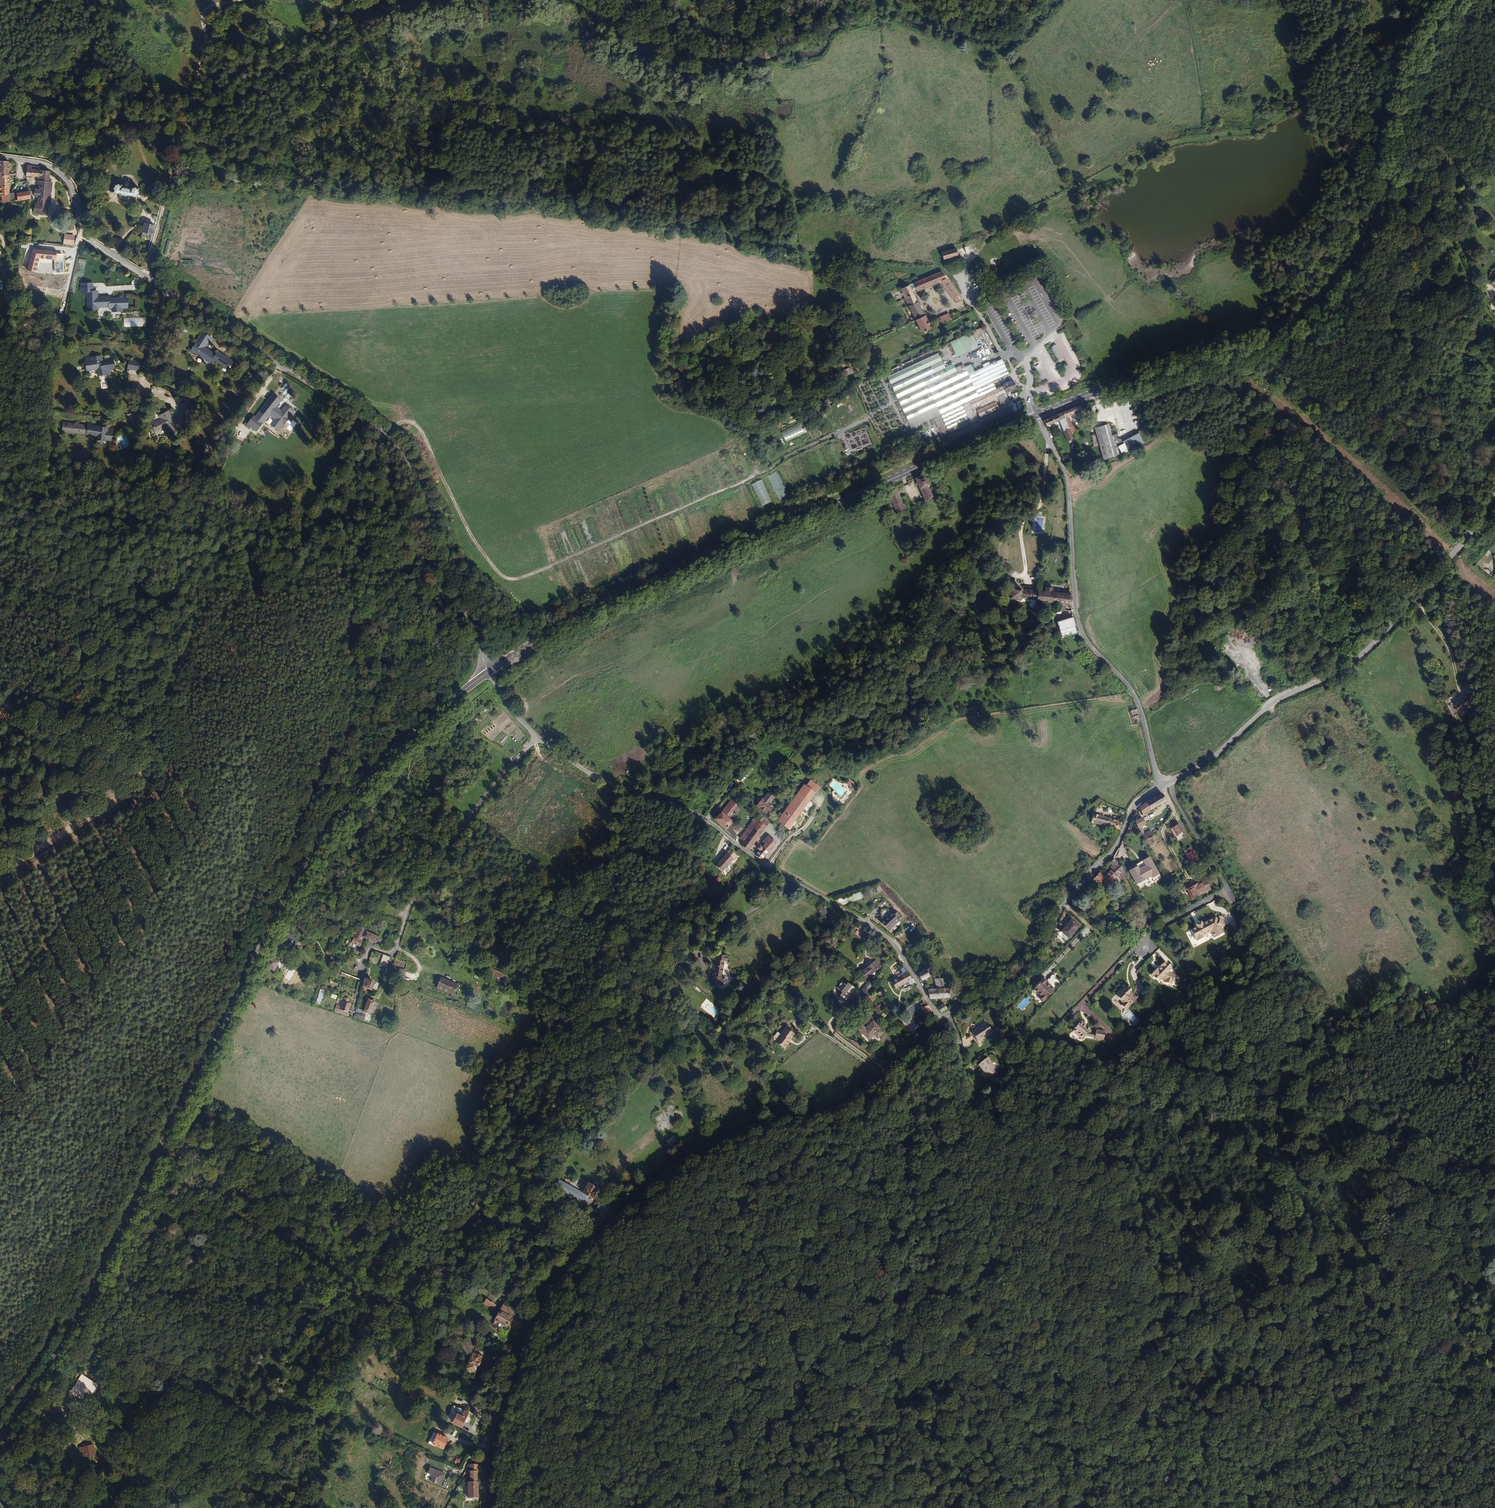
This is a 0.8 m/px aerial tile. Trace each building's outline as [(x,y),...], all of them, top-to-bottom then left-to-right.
[(15,175),(14,163),(9,162),(4,163),(6,176),(15,175)] [(57,178),(57,171),(39,169),(38,165),(34,165),(35,176),(47,177),(48,181),(47,182),(48,184),(49,184),(49,189),(45,190),(45,192),(46,192),(46,198),(49,198),(49,206),(46,206),(46,214),(58,214),(57,207),(59,207),(59,178),(57,178)] [(17,196),(15,175),(6,176),(8,197),(12,197),(13,205),(21,204),(20,195),(17,196)] [(146,200),(148,191),(123,187),(121,196),(130,197),(129,202),(136,203),(137,198),(146,200)] [(43,201),(42,196),(44,196),(44,192),(29,195),(30,203),(43,201)] [(154,239),(157,223),(146,222),(144,230),(145,230),(144,237),(154,239)] [(74,235),(64,234),(63,244),(73,245),(74,235)] [(149,261),(152,248),(145,246),(142,260),(149,261)] [(952,256),(948,247),(939,251),(941,257),(946,255),(947,258),(952,256)] [(33,248),(26,271),(36,274),(41,259),(56,259),(57,272),(64,272),(64,254),(62,254),(62,248),(33,248)] [(1034,262),(1031,256),(1026,259),(1028,264),(1034,262)] [(962,302),(938,272),(897,291),(920,335),(928,331),(909,295),(936,282),(955,306),(962,302)] [(9,275),(0,274),(0,300),(5,301),(9,275)] [(109,300),(109,297),(96,297),(96,290),(92,290),(92,286),(83,287),(83,291),(84,291),(84,296),(87,296),(87,309),(96,309),(96,306),(108,306),(108,308),(112,308),(112,311),(121,311),(121,307),(127,307),(127,298),(112,299),(112,300),(109,300)] [(948,320),(945,314),(936,318),(940,324),(948,320)] [(213,339),(203,332),(201,334),(208,338),(202,347),(203,348),(209,338),(212,340),(213,339)] [(977,346),(970,332),(949,342),(955,356),(977,346)] [(202,347),(208,338),(201,334),(191,350),(210,363),(213,358),(216,360),(221,353),(218,351),(215,355),(203,348),(202,347)] [(938,351),(886,374),(910,429),(937,416),(924,387),(962,369),(966,377),(974,373),(970,364),(964,367),(962,364),(954,368),(952,364),(945,368),(938,351)] [(234,362),(221,353),(216,360),(229,369),(234,362)] [(114,368),(112,357),(107,358),(108,360),(102,361),(101,356),(92,357),(92,359),(89,360),(89,358),(85,358),(87,369),(97,368),(98,375),(111,374),(110,371),(107,371),(106,369),(114,368)] [(137,370),(138,362),(129,361),(128,368),(137,370)] [(984,385),(1006,375),(999,361),(974,373),(966,377),(962,369),(924,387),(937,416),(944,431),(965,422),(958,406),(987,393),(984,385)] [(1013,389),(1010,382),(1000,386),(1003,393),(1013,389)] [(277,431),(293,412),(286,406),(281,412),(275,407),(280,401),(274,395),(254,418),(252,416),(244,425),(248,429),(250,426),(255,430),(268,415),(274,420),(270,425),(277,431)] [(1079,406),(1062,414),(1044,422),(1046,428),(1059,423),(1068,444),(1074,441),(1069,430),(1070,430),(1073,428),(1068,418),(1082,412),(1079,406)] [(1123,421),(1119,408),(1113,409),(1117,422),(1123,421)] [(181,430),(184,420),(185,420),(186,416),(178,414),(177,419),(174,420),(170,411),(160,416),(162,420),(156,423),(155,419),(150,421),(155,432),(168,426),(171,432),(176,429),(181,430)] [(199,417),(200,412),(193,411),(191,418),(193,419),(196,420),(197,420),(198,417),(199,417)] [(95,431),(95,427),(80,425),(81,423),(77,422),(76,425),(64,423),(62,430),(75,432),(75,433),(85,435),(84,439),(93,440),(94,438),(99,439),(101,429),(98,429),(97,431),(95,431)] [(800,423),(778,431),(783,442),(808,433),(806,427),(802,428),(800,423)] [(1098,427),(1094,429),(1104,461),(1107,460),(1107,459),(1118,456),(1113,439),(1114,438),(1118,437),(1116,432),(1113,433),(1111,434),(1108,424),(1098,427)] [(221,438),(226,431),(218,426),(213,433),(221,438)] [(1127,448),(1142,437),(1136,429),(1121,439),(1123,441),(1118,445),(1123,452),(1127,448)] [(929,499),(924,488),(927,486),(922,475),(912,479),(920,499),(913,502),(914,505),(922,502),(929,499)] [(761,508),(771,504),(762,479),(751,483),(761,508)] [(902,511),(892,489),(884,493),(894,515),(902,511)] [(1492,553),(1489,550),(1478,564),(1490,574),(1494,569),(1492,553)] [(1033,601),(1034,592),(1018,591),(1018,588),(1017,586),(1015,584),(1015,582),(1011,582),(1011,584),(1008,585),(1006,589),(1004,601),(1017,602),(1017,600),(1033,601)] [(1066,606),(1067,596),(1049,594),(1050,588),(1044,588),(1044,593),(1034,592),(1033,601),(1032,603),(1066,606)] [(1245,622),(1241,616),(1238,618),(1237,616),(1230,619),(1234,628),(1245,622)] [(1073,631),(1070,620),(1054,624),(1057,635),(1073,631)] [(898,642),(899,639),(898,637),(895,636),(892,637),(891,640),(886,643),(888,645),(893,643),(895,644),(898,642)] [(1456,717),(1471,707),(1465,697),(1450,707),(1456,717)] [(805,806),(817,792),(808,784),(804,789),(802,788),(773,824),(785,833),(788,829),(789,830),(792,827),(792,826),(790,824),(799,813),(801,814),(804,815),(807,811),(807,807),(805,806)] [(772,800),(764,794),(753,808),(764,817),(770,811),(766,807),(772,800)] [(1164,803),(1159,795),(1152,801),(1156,809),(1164,803)] [(1093,808),(1099,803),(1095,799),(1090,805),(1093,808)] [(725,819),(735,806),(728,801),(718,814),(725,819)] [(1156,809),(1152,801),(1143,806),(1138,811),(1142,819),(1156,809)] [(1142,819),(1138,811),(1137,810),(1135,812),(1134,815),(1137,822),(1139,821),(1142,819)] [(727,827),(727,822),(717,814),(711,823),(724,833),(730,840),(732,837),(725,830),(727,827)] [(1116,835),(1119,824),(1091,815),(1088,824),(1112,831),(1111,833),(1116,835)] [(741,843),(756,823),(751,819),(736,840),(741,843)] [(1143,829),(1139,821),(1137,822),(1132,825),(1136,833),(1143,829)] [(744,852),(763,828),(756,823),(741,843),(738,847),(744,852)] [(1177,833),(1180,831),(1176,825),(1165,831),(1170,839),(1172,837),(1174,840),(1180,837),(1177,833)] [(1143,838),(1144,841),(1143,842),(1146,847),(1154,843),(1150,835),(1148,832),(1143,835),(1144,838),(1143,838)] [(776,843),(770,838),(768,835),(762,842),(765,844),(754,856),(761,860),(776,843)] [(721,873),(735,858),(727,851),(713,867),(721,873)] [(1195,862),(1190,853),(1183,856),(1188,865),(1195,862)] [(1119,869),(1110,859),(1105,864),(1108,868),(1104,873),(1109,880),(1116,872),(1119,869)] [(1158,881),(1147,860),(1140,863),(1141,866),(1126,874),(1133,887),(1140,884),(1141,886),(1150,881),(1152,885),(1158,881)] [(1124,874),(1119,869),(1116,872),(1121,877),(1125,875),(1124,874)] [(1109,880),(1104,873),(1100,876),(1097,873),(1091,879),(1095,883),(1100,879),(1104,883),(1109,880)] [(1190,901),(1208,891),(1201,878),(1195,882),(1196,884),(1184,891),(1190,901)] [(1111,897),(1116,893),(1111,886),(1106,890),(1111,897)] [(844,897),(838,900),(840,905),(847,903),(844,897)] [(897,919),(900,916),(894,910),(891,913),(880,923),(888,931),(899,921),(897,919)] [(1069,935),(1080,923),(1073,916),(1062,928),(1069,935)] [(1220,930),(1222,928),(1217,920),(1213,922),(1205,927),(1204,924),(1198,927),(1198,926),(1192,929),(1193,930),(1187,934),(1194,945),(1201,941),(1200,939),(1209,934),(1213,941),(1222,935),(1220,930)] [(1237,930),(1233,922),(1228,925),(1232,933),(1237,930)] [(1069,935),(1062,928),(1058,923),(1055,928),(1066,938),(1069,935)] [(363,939),(366,932),(366,931),(359,927),(354,938),(362,941),(363,939)] [(369,942),(372,935),(366,932),(363,939),(369,942)] [(377,946),(380,939),(372,935),(369,942),(377,946)] [(360,947),(363,942),(362,941),(354,938),(351,943),(360,947)] [(270,968),(274,960),(271,958),(272,955),(265,952),(260,964),(270,968)] [(385,970),(389,959),(383,956),(381,956),(377,966),(385,970)] [(710,981),(720,989),(725,982),(720,978),(721,964),(724,965),(725,958),(713,957),(710,981)] [(665,969),(672,962),(669,959),(661,966),(665,969)] [(867,968),(860,974),(866,980),(878,969),(871,963),(871,964),(869,961),(864,966),(867,968)] [(1172,986),(1173,978),(1166,978),(1165,976),(1166,975),(1169,972),(1162,966),(1157,970),(1158,972),(1155,975),(1153,974),(1148,979),(1152,984),(1154,983),(1157,986),(1160,982),(1162,984),(1162,987),(1170,988),(1170,985),(1172,986)] [(930,976),(926,970),(918,975),(922,981),(930,976)] [(656,974),(650,979),(654,982),(659,977),(656,974)] [(896,990),(910,981),(906,975),(892,983),(896,990)] [(1042,1000),(1058,983),(1050,975),(1044,981),(1041,978),(1031,989),(1039,996),(1037,998),(1038,999),(1040,1001),(1041,1001),(1042,1000)] [(375,991),(377,985),(366,980),(364,986),(375,991)] [(440,980),(436,990),(453,997),(457,987),(440,980)] [(845,986),(840,994),(844,997),(843,1000),(848,1004),(857,992),(849,987),(848,989),(845,986)] [(880,988),(877,994),(881,997),(885,991),(880,988)] [(950,998),(949,989),(929,991),(930,999),(950,998)] [(1135,1003),(1130,998),(1128,1000),(1125,997),(1125,994),(1120,989),(1117,992),(1118,994),(1111,1001),(1119,1008),(1117,1011),(1122,1015),(1135,1003)] [(370,1015),(375,1000),(367,998),(361,1016),(354,1014),(352,1019),(363,1023),(366,1013),(370,1015)] [(344,1016),(347,1005),(345,1005),(346,1002),(343,1001),(338,1014),(344,1016)] [(947,1008),(944,1004),(938,1008),(941,1012),(947,1008)] [(913,1014),(906,1008),(904,1010),(911,1017),(913,1014)] [(1129,1011),(1124,1016),(1134,1025),(1138,1021),(1129,1011)] [(906,1024),(912,1029),(916,1024),(910,1019),(906,1024)] [(879,1041),(885,1033),(881,1029),(873,1022),(865,1032),(862,1037),(871,1043),(875,1037),(879,1041)] [(990,1033),(984,1024),(981,1026),(987,1035),(990,1033)] [(1084,1036),(1087,1033),(1077,1025),(1076,1026),(1074,1024),(1069,1031),(1071,1032),(1069,1035),(1079,1043),(1081,1040),(1084,1036)] [(987,1035),(981,1026),(969,1034),(974,1043),(987,1035)] [(785,1037),(782,1035),(777,1041),(778,1043),(789,1051),(794,1044),(793,1043),(798,1036),(790,1030),(785,1037)] [(1100,1046),(1102,1035),(1093,1034),(1092,1037),(1092,1042),(1091,1045),(1100,1046)] [(994,1074),(985,1061),(975,1068),(979,1073),(981,1072),(987,1080),(994,1074)] [(576,1179),(572,1186),(575,1188),(574,1190),(591,1200),(593,1198),(600,1202),(603,1198),(607,1200),(615,1185),(605,1179),(598,1191),(576,1179)] [(630,1179),(623,1183),(626,1187),(632,1182),(630,1179)] [(503,1327),(509,1316),(506,1314),(508,1312),(501,1308),(494,1322),(503,1327)] [(519,1331),(523,1323),(518,1320),(513,1329),(519,1331)] [(479,1364),(483,1357),(481,1356),(483,1353),(484,1354),(486,1351),(479,1347),(479,1348),(477,1348),(476,1350),(474,1349),(468,1360),(470,1361),(465,1371),(474,1376),(477,1369),(475,1368),(478,1363),(479,1364)] [(99,1384),(82,1374),(71,1394),(89,1403),(99,1384)] [(458,1416),(453,1424),(461,1429),(469,1415),(461,1410),(459,1411),(457,1414),(458,1416)] [(442,1450),(447,1440),(439,1436),(434,1446),(442,1450)] [(91,1455),(90,1452),(92,1451),(89,1445),(85,1447),(85,1448),(81,1450),(85,1458),(91,1455)] [(431,1468),(428,1474),(434,1478),(431,1483),(438,1488),(445,1476),(431,1468)] [(477,1499),(477,1482),(470,1483),(467,1483),(467,1500),(477,1499)]
